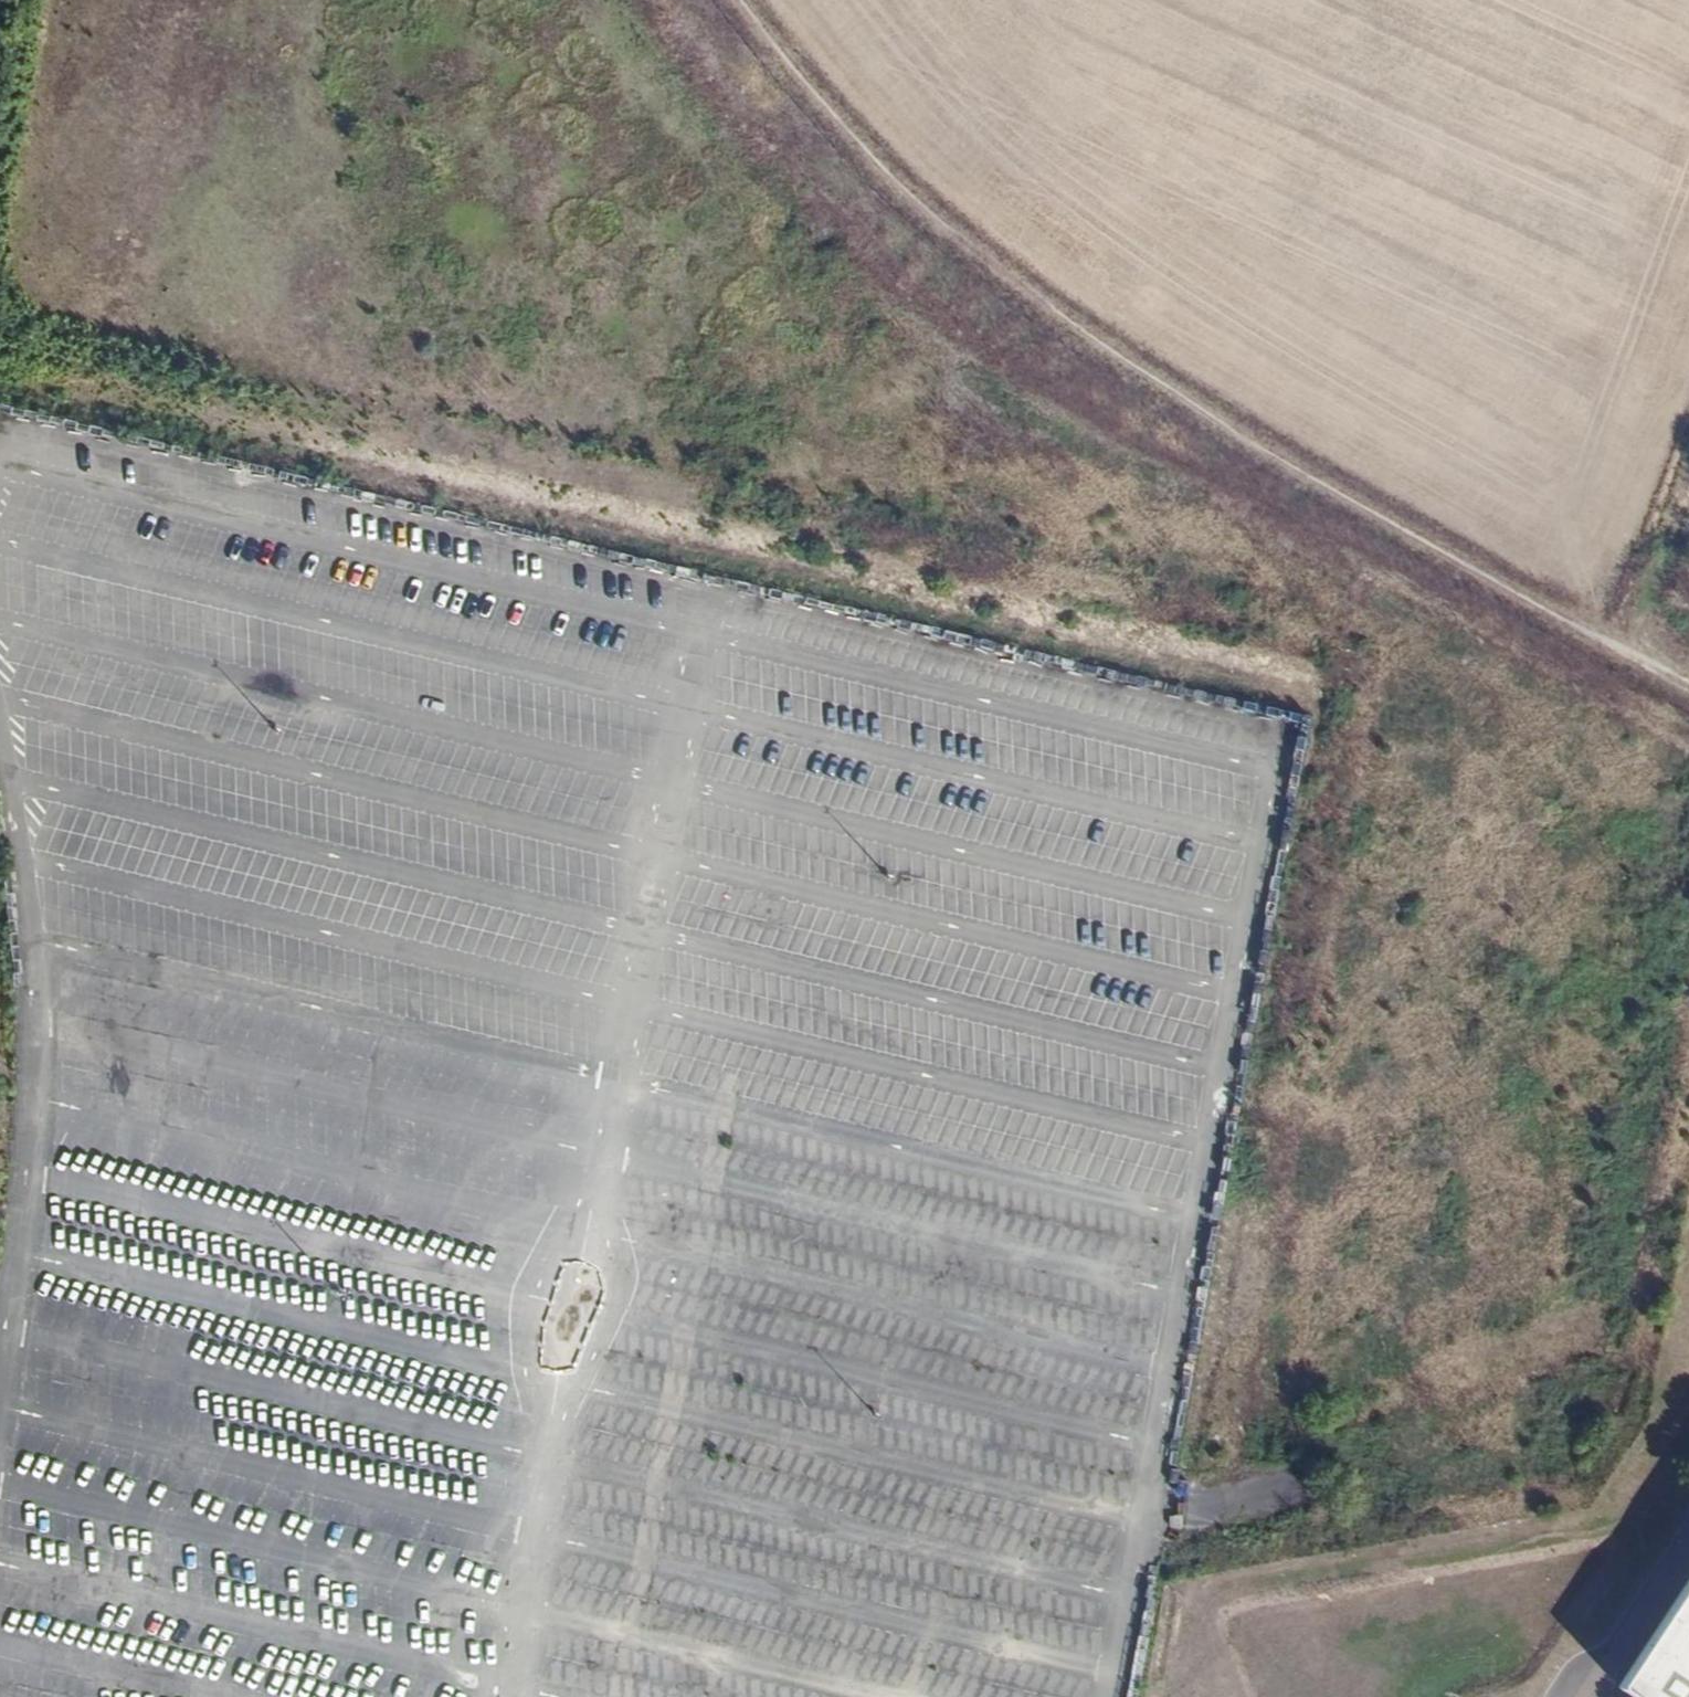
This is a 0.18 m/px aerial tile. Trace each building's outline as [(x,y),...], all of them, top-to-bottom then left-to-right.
[(1622,1685),(1640,1696),(1688,1696),(1688,1585),(1622,1685)]
